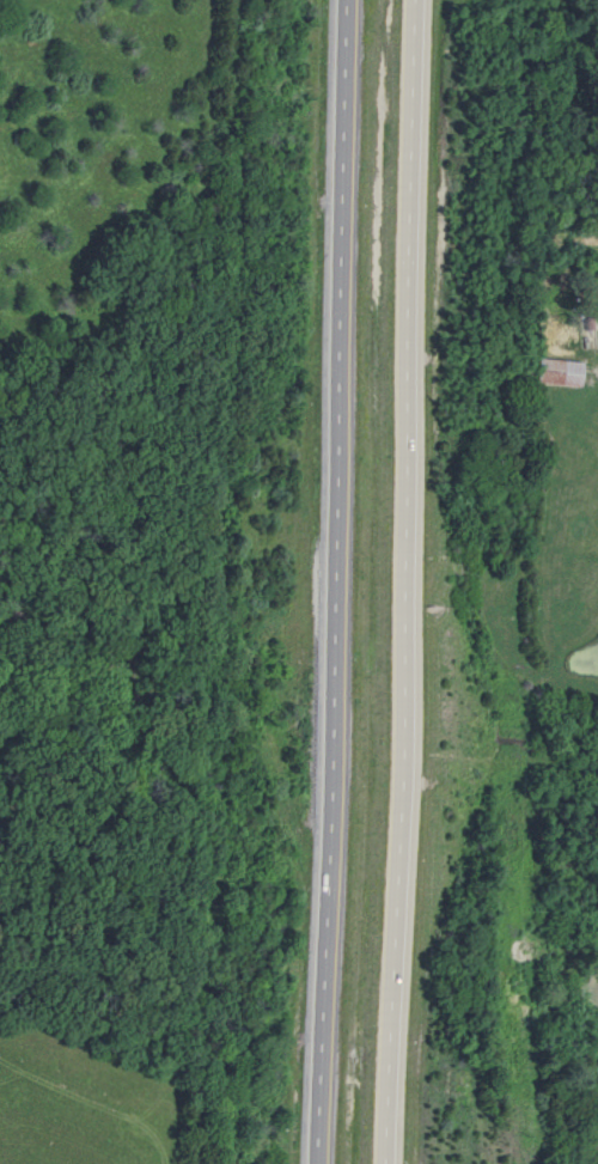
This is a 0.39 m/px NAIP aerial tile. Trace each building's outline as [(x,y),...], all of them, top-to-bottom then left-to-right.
[(576,364),(532,359),(530,384),(574,388),(576,364)]
